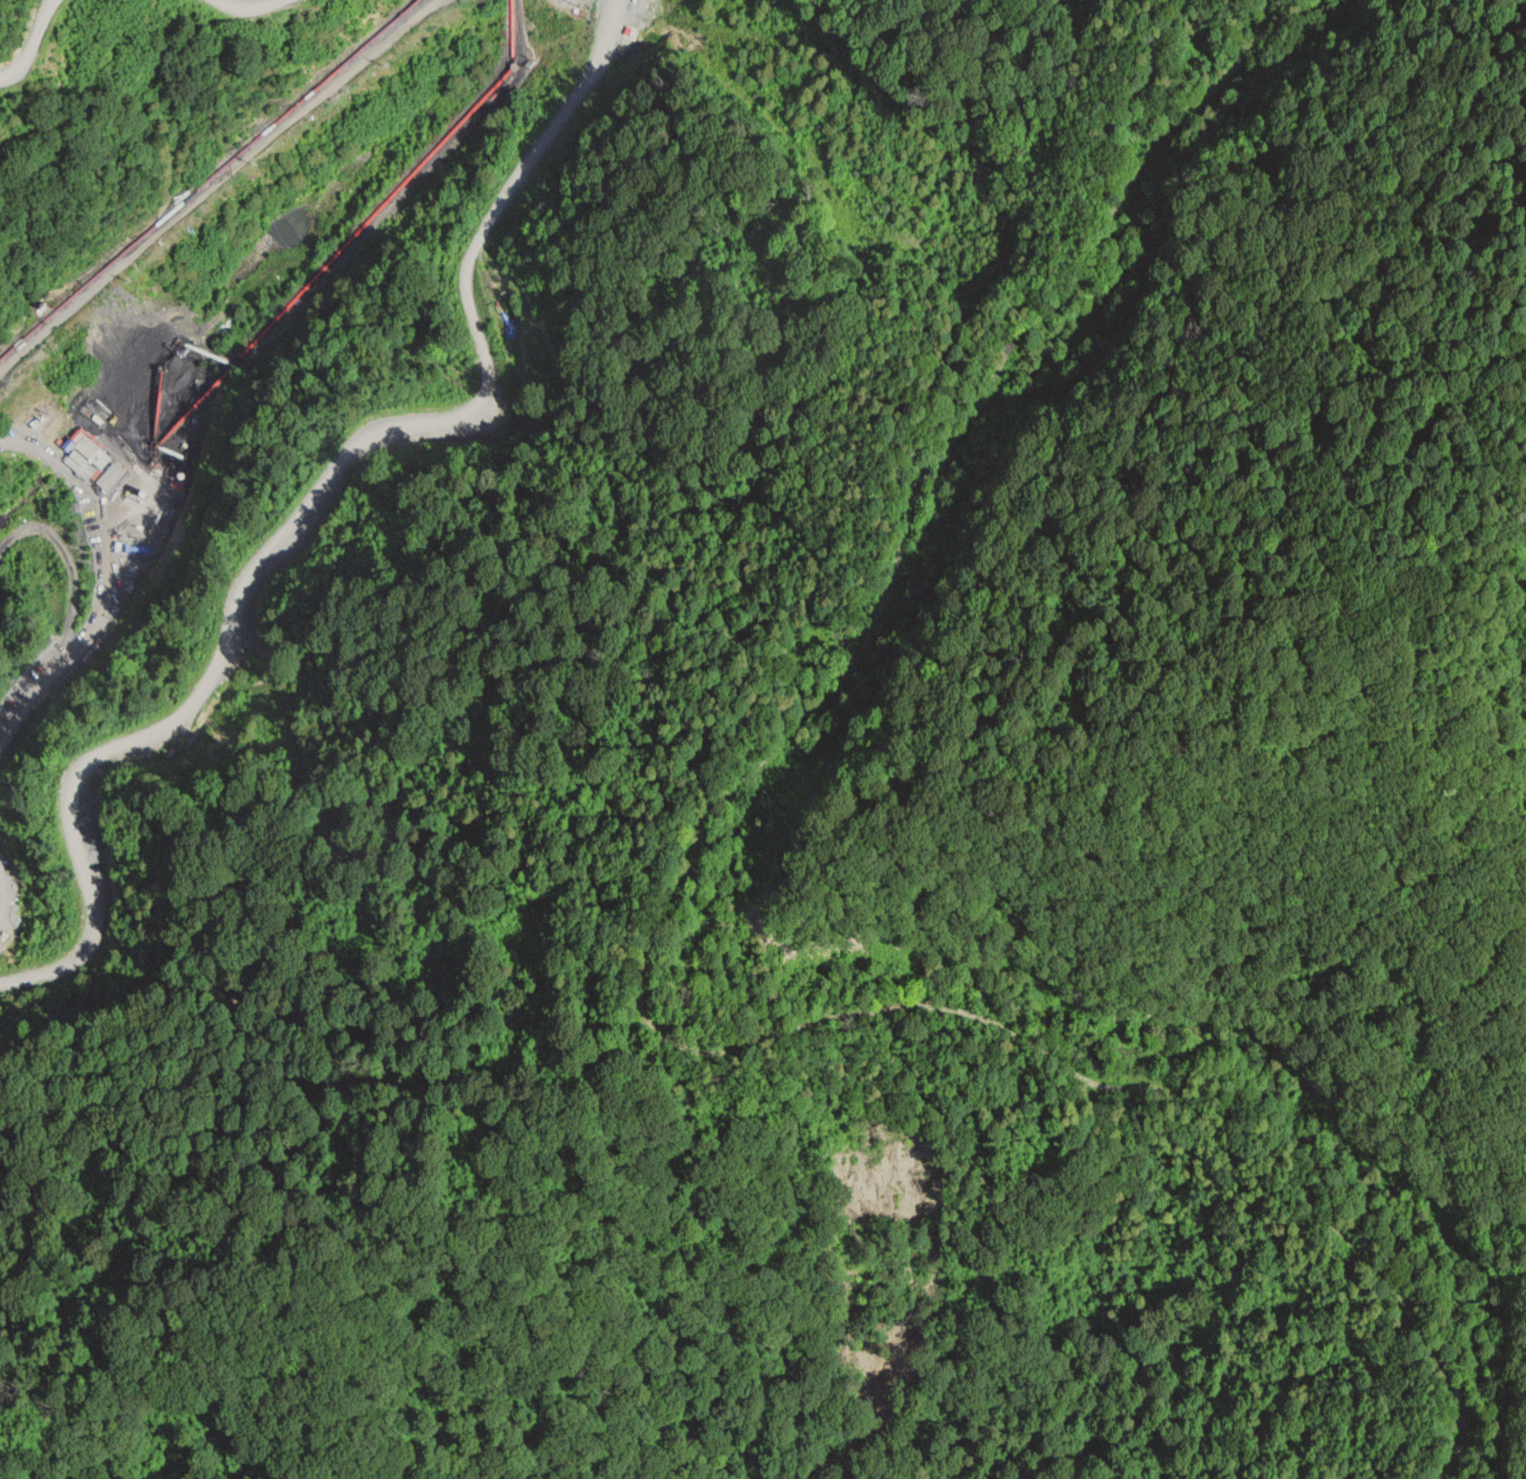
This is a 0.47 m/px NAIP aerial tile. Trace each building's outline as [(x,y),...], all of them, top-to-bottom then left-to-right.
[(78,451),(102,475),(114,463),(90,440),(78,451)]
